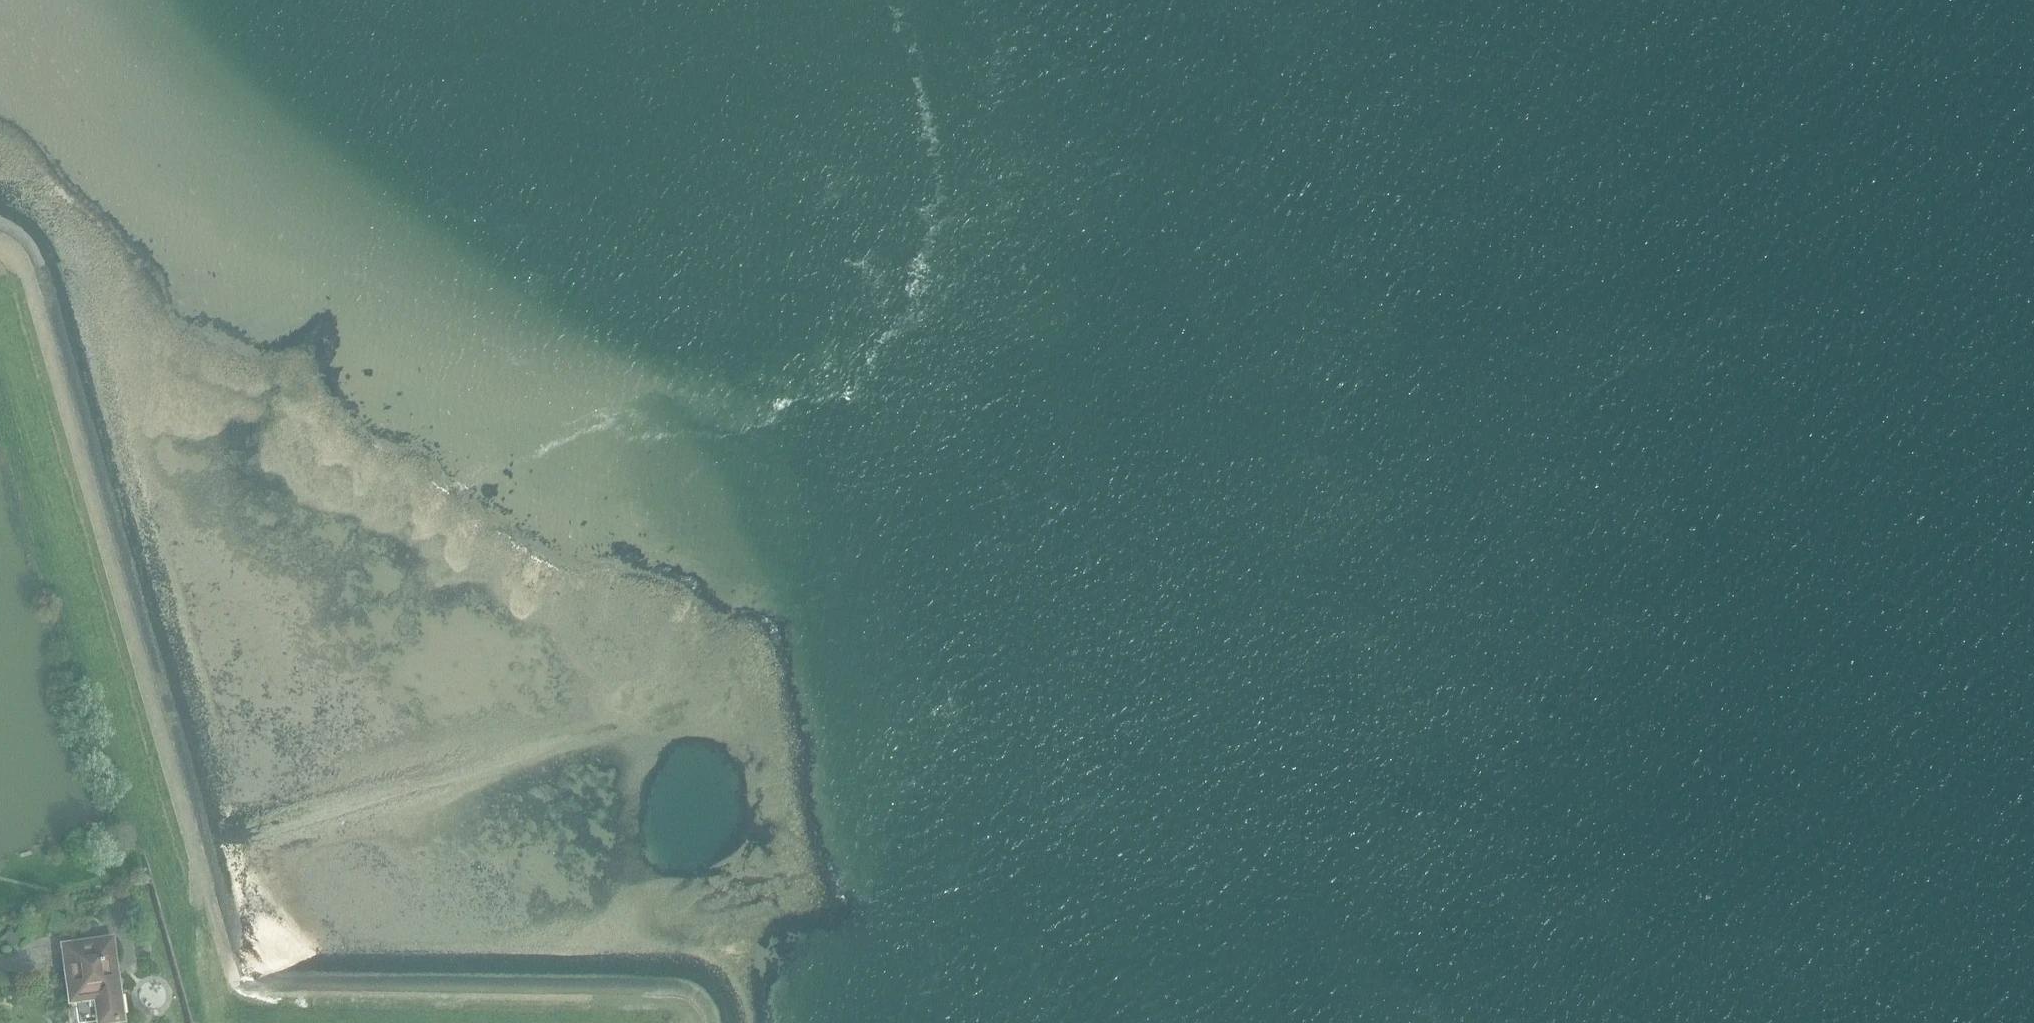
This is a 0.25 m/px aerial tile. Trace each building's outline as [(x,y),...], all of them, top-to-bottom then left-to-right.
[(9,929),(2,935),(11,946),(18,939),(9,929)] [(97,1021),(123,1017),(119,990),(113,991),(106,939),(60,946),(63,961),(69,960),(77,1022),(81,1022),(97,1021)]
